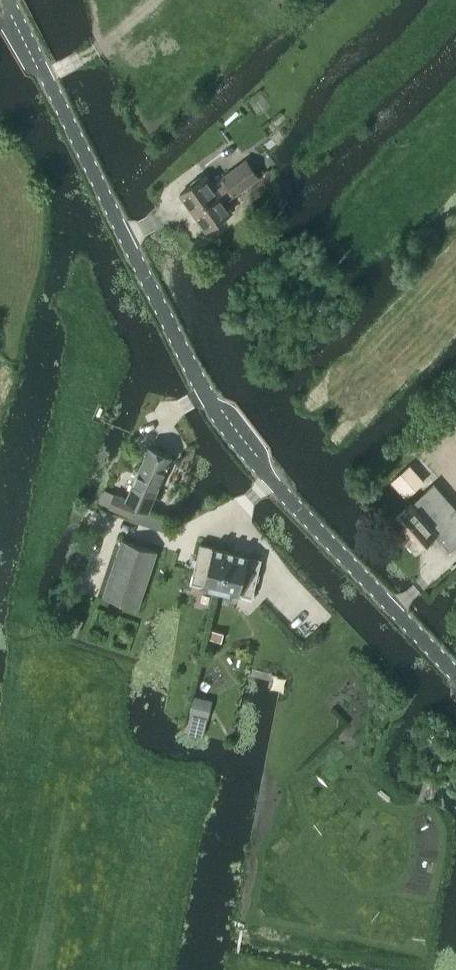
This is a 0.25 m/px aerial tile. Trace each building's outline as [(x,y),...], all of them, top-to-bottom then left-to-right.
[(249,186),(259,179),(247,162),(237,169),(249,186)] [(206,230),(232,212),(225,202),(249,186),(237,169),(225,177),(231,185),(194,213),(206,230)] [(213,185),(206,175),(180,194),(194,213),(231,185),(225,177),(213,185)] [(152,500),(172,455),(149,445),(126,498),(115,493),(110,506),(132,516),(141,495),(152,500)] [(391,481),(405,497),(425,481),(410,464),(391,481)] [(434,483),(411,503),(392,520),(417,548),(435,532),(450,549),(455,543),(455,508),(434,483)] [(138,607),(157,550),(122,539),(103,595),(138,607)] [(213,548),(212,548),(212,546),(200,543),(191,582),(202,585),(203,583),(204,584),(204,585),(217,589),(227,549),(213,546),(213,548)] [(250,557),(249,557),(249,555),(227,549),(217,589),(239,594),(240,592),(241,593),(240,594),(252,597),(262,558),(250,555),(250,557)] [(256,621),(258,608),(250,606),(247,620),(256,621)] [(192,695),(188,714),(208,719),(212,699),(192,695)]
